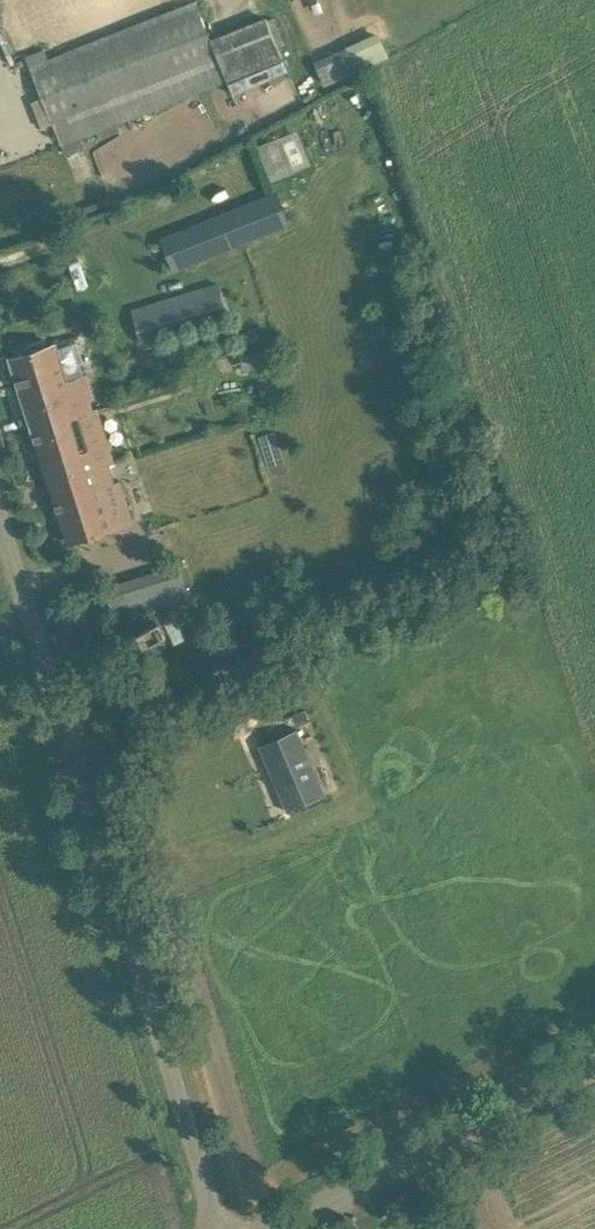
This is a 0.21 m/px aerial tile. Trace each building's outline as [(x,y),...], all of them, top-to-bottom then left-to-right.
[(61,144),(227,80),(197,1),(31,67),(61,144)] [(326,84),(358,69),(347,45),(314,61),(326,84)] [(24,58),(15,62),(18,68),(27,64),(24,58)] [(254,141),(267,179),(309,165),(297,127),(254,141)] [(164,237),(176,268),(288,223),(276,192),(164,237)] [(124,211),(110,215),(112,225),(126,221),(124,211)] [(136,320),(142,340),(211,319),(205,299),(136,320)] [(11,356),(51,482),(109,464),(114,462),(86,374),(67,380),(55,343),(11,356)] [(239,347),(241,366),(269,362),(266,343),(239,347)] [(51,482),(69,541),(133,521),(120,480),(115,481),(109,464),(51,482)] [(121,624),(189,600),(177,569),(110,593),(121,624)] [(316,776),(296,730),(260,746),(280,791),(316,776)]
